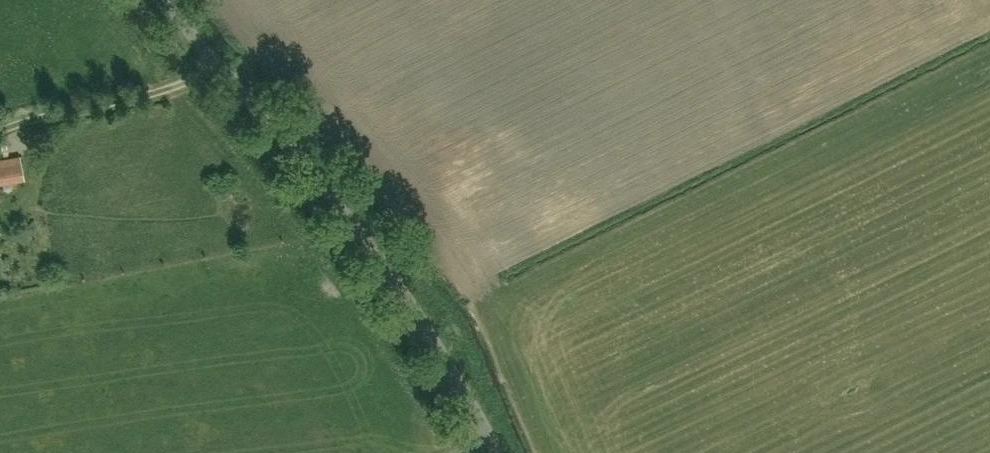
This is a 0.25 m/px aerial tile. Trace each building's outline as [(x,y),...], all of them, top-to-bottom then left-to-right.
[(23,172),(20,155),(0,159),(0,177),(23,172)]
